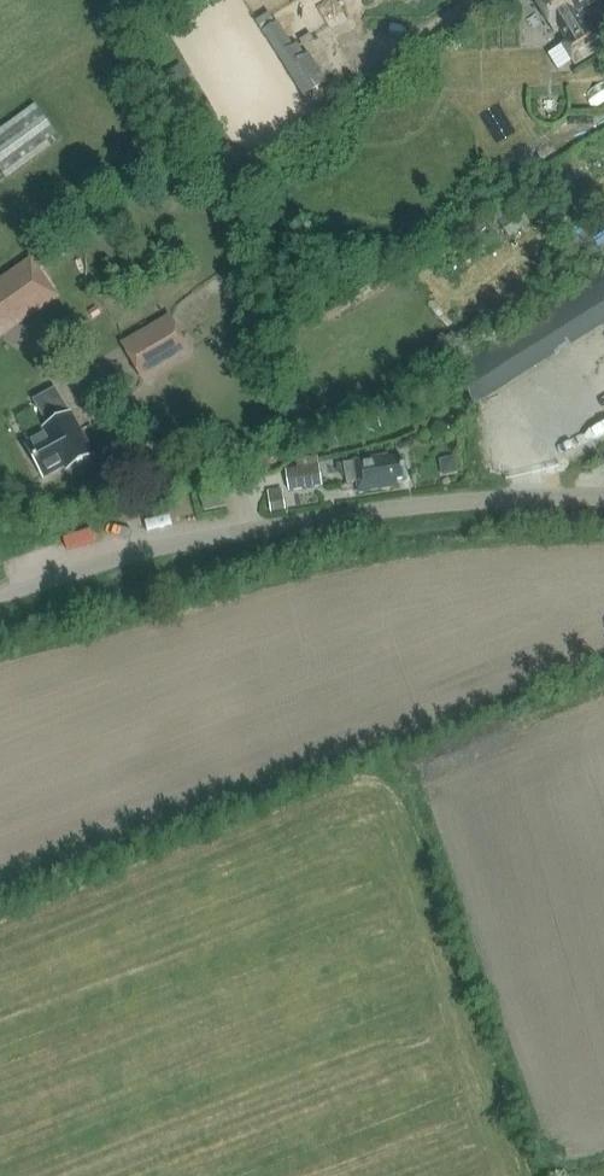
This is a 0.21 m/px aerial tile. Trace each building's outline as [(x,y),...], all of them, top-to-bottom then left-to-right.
[(554,28),(559,24),(567,37),(562,40),(574,61),(603,42),(603,40),(592,21),(587,24),(578,9),(592,0),(536,0),(554,28)] [(293,50),(277,25),(265,33),(303,94),(324,82),(308,57),(304,59),(297,47),(293,50)] [(182,63),(163,75),(176,95),(195,82),(182,63)] [(0,128),(0,166),(7,175),(58,138),(33,104),(0,128)] [(0,283),(0,336),(56,296),(31,261),(0,283)] [(577,291),(598,326),(603,323),(603,274),(577,291)] [(124,345),(143,378),(190,351),(171,317),(124,345)] [(83,461),(93,455),(80,431),(81,430),(71,413),(70,414),(56,388),(35,400),(49,426),(44,429),(46,433),(26,444),(44,477),(65,465),(68,469),(72,467),(76,469),(82,465),(83,461)] [(353,460),(354,462),(344,464),(347,482),(358,480),(360,489),(396,484),(396,478),(406,477),(402,456),(387,458),(387,455),(353,460)] [(289,489),(299,488),(322,485),(319,464),(286,468),(289,489)] [(286,510),(283,488),(267,490),(271,513),(286,510)] [(205,508),(227,504),(224,490),(202,494),(205,508)] [(82,531),(90,556),(119,547),(111,522),(82,531)]
